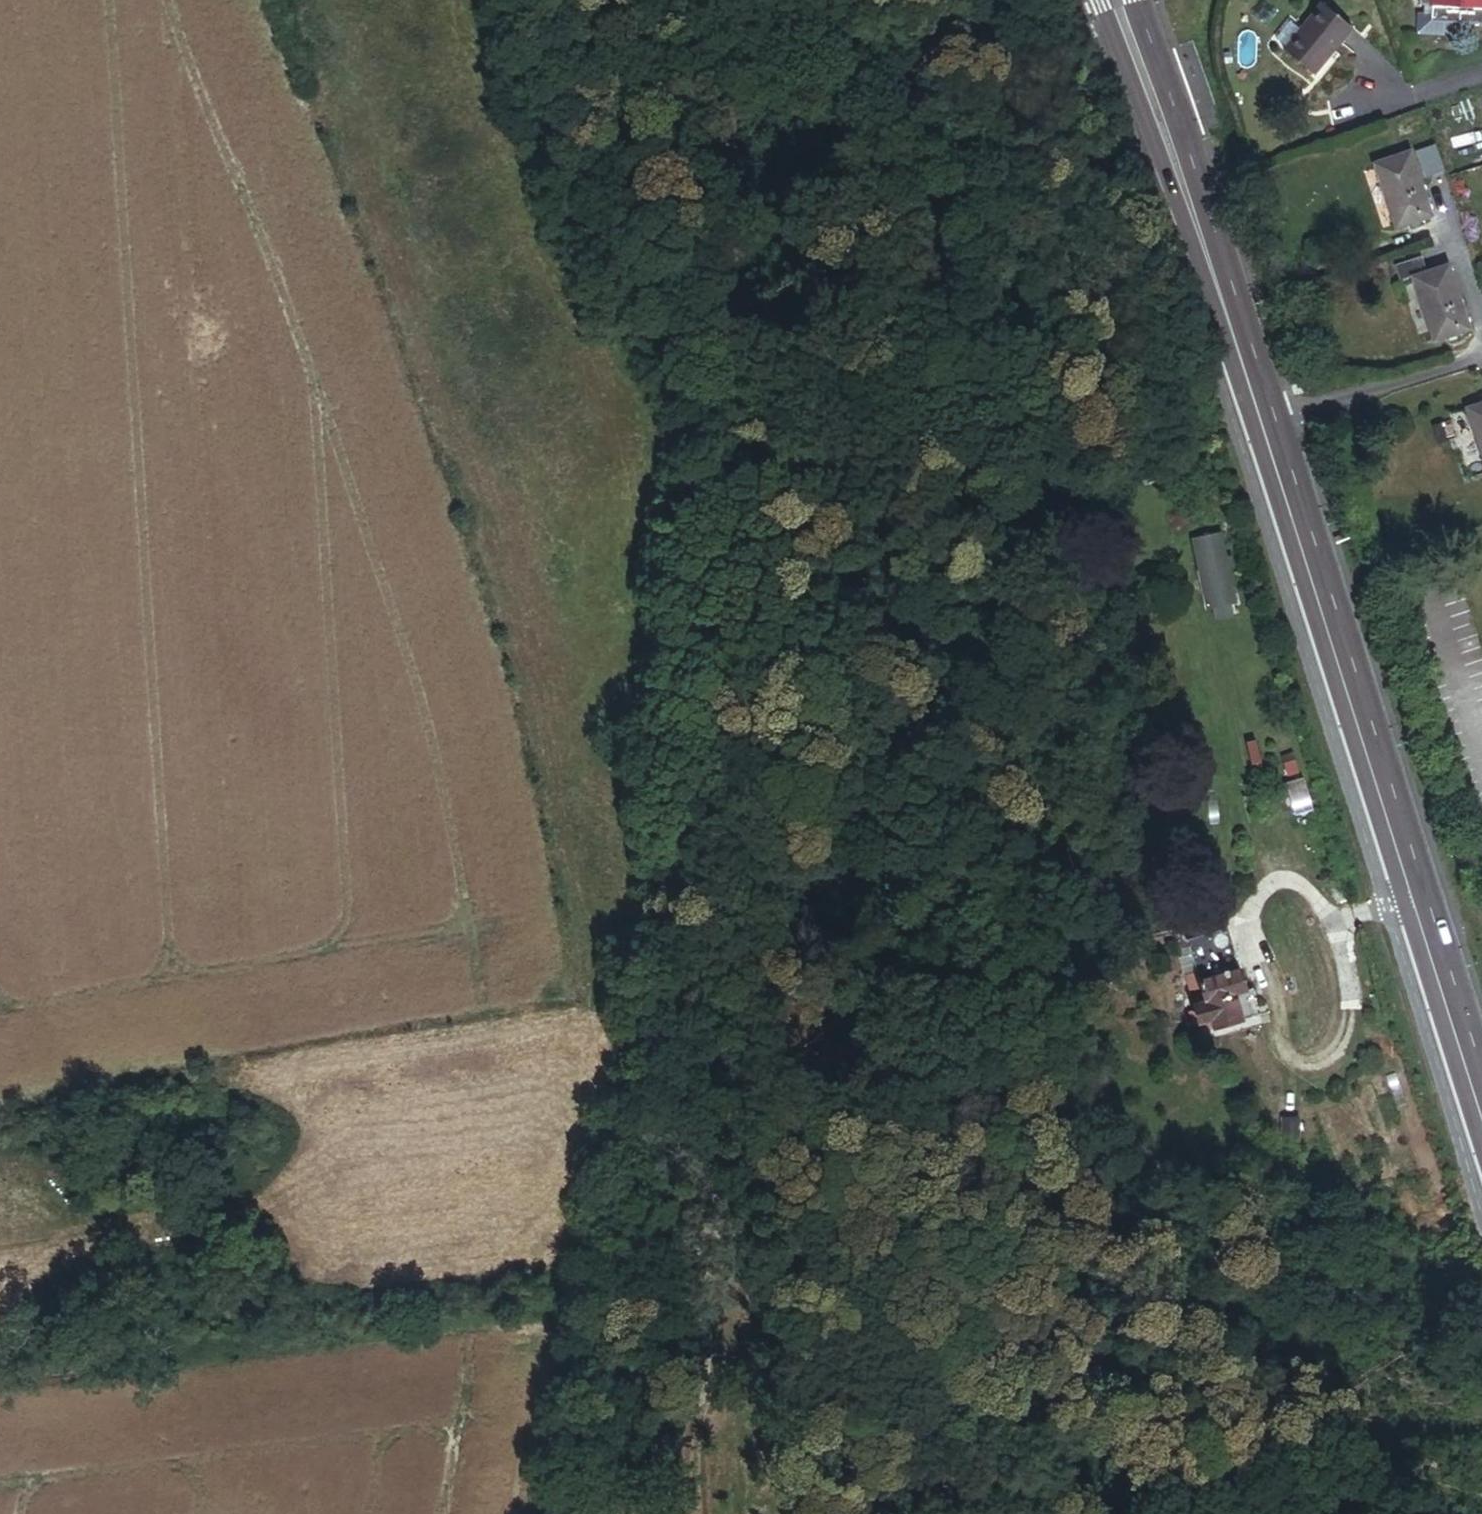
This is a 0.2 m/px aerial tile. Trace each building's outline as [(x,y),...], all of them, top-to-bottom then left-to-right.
[(1432,10),(1431,18),(1431,26),(1481,29),(1481,0),(1432,0),(1432,10)] [(1357,31),(1326,3),(1303,29),(1294,22),(1279,38),(1288,46),(1285,49),(1316,77),(1357,31)] [(1446,170),(1434,140),(1416,147),(1428,177),(1446,170)] [(1410,151),(1374,164),(1395,221),(1431,208),(1410,151)] [(1402,279),(1414,275),(1437,335),(1473,322),(1450,260),(1427,269),(1422,254),(1396,264),(1402,279)] [(1216,538),(1204,541),(1211,567),(1224,564),(1216,538)] [(1243,994),(1252,989),(1228,932),(1189,949),(1202,978),(1210,975),(1214,983),(1206,987),(1215,1006),(1204,1011),(1212,1028),(1223,1024),(1227,1033),(1254,1021),(1243,994)] [(1252,989),(1243,994),(1254,1021),(1271,1014),(1259,987),(1252,989)] [(1301,1128),(1285,1124),(1279,1148),(1295,1151),(1301,1128)]
